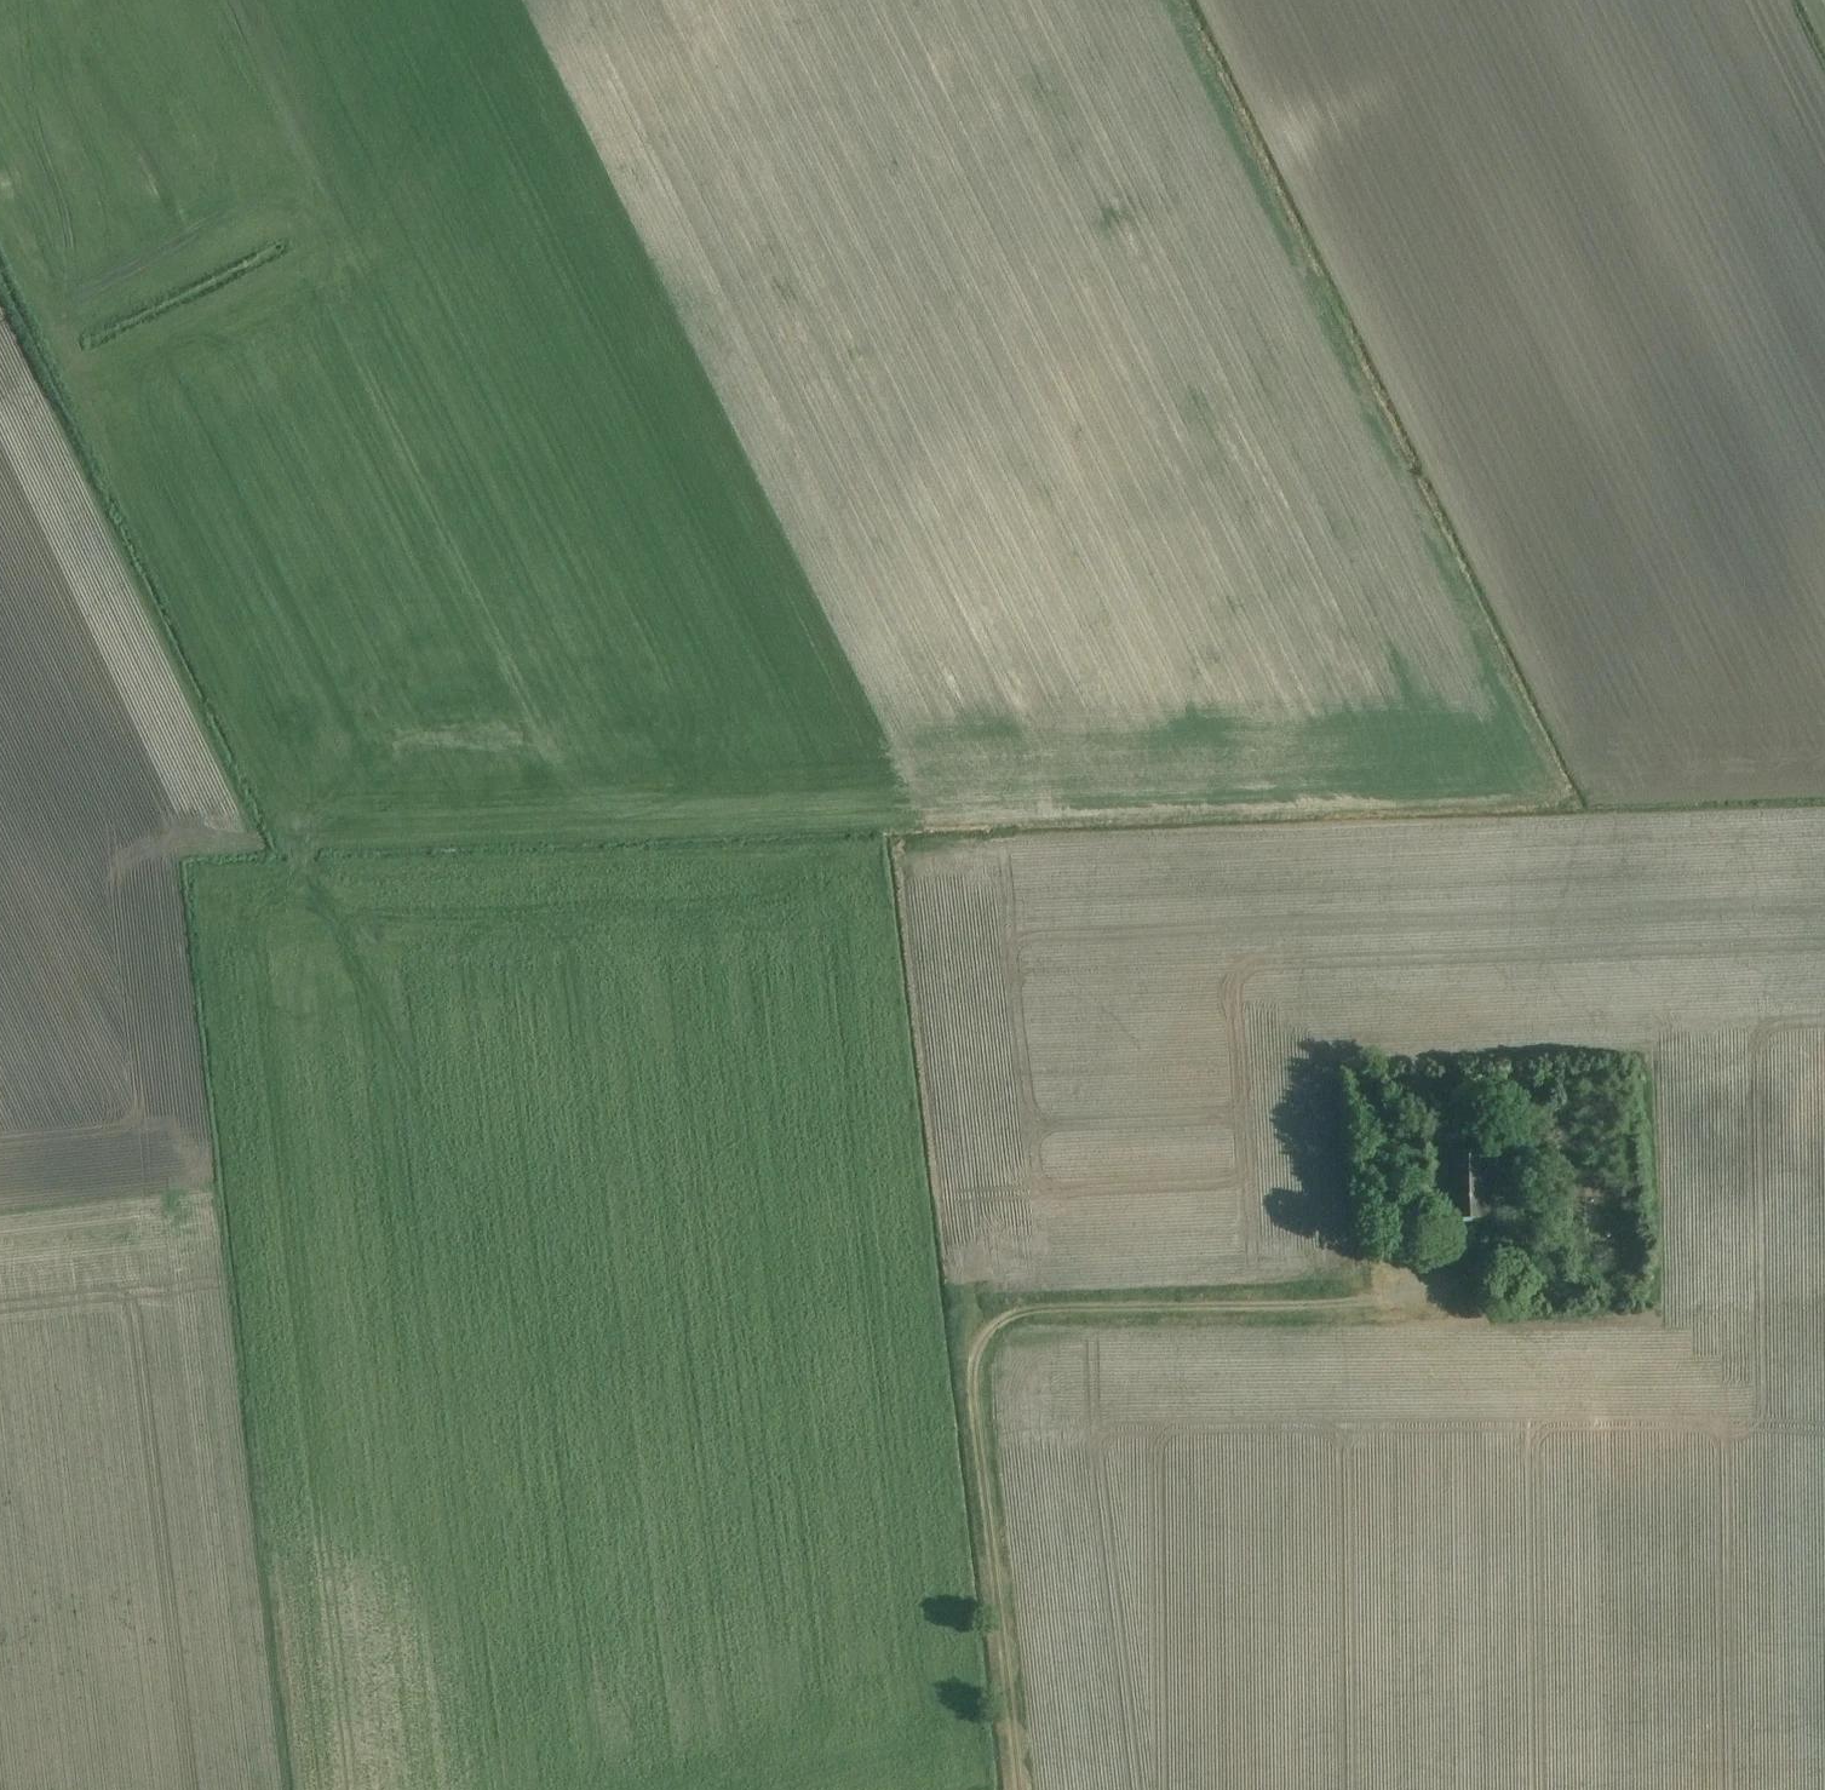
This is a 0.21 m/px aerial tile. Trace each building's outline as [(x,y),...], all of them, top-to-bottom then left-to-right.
[(1487,1151),(1453,1152),(1455,1218),(1489,1217),(1487,1151)] [(1519,1227),(1501,1228),(1501,1246),(1520,1245),(1519,1227)]
